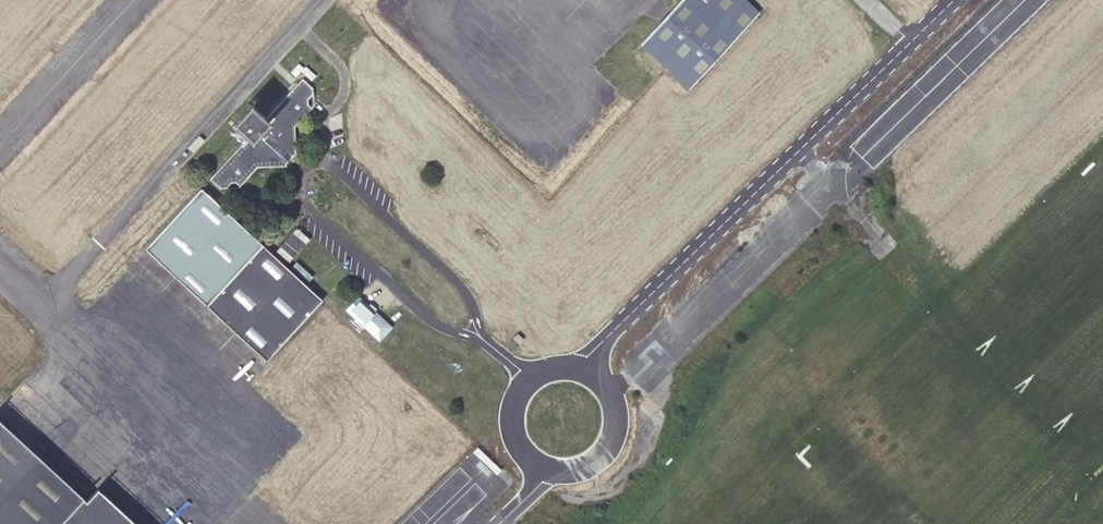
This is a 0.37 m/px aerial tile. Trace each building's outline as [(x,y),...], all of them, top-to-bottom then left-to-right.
[(641,44),(689,89),(759,13),(745,0),(681,0),(671,12),(662,21),(641,44)] [(258,126),(209,178),(220,188),(226,188),(232,180),(239,186),(256,167),(285,166),(285,159),(289,155),(295,155),(294,126),(311,108),(305,101),(312,94),(312,88),(302,78),(258,126)] [(201,187),(144,248),(265,361),(321,300),(201,187)] [(294,231),(280,247),(293,258),(307,243),(294,231)] [(328,270),(323,275),(323,282),(328,287),(334,287),(339,283),(340,276),(335,270),(328,270)] [(373,334),(385,321),(358,297),(346,310),(373,334)] [(391,327),(385,321),(373,334),(379,340),(391,327)] [(523,339),(518,334),(513,338),(519,344),(523,339)] [(0,426),(0,523),(136,523),(98,489),(86,501),(0,426)]
